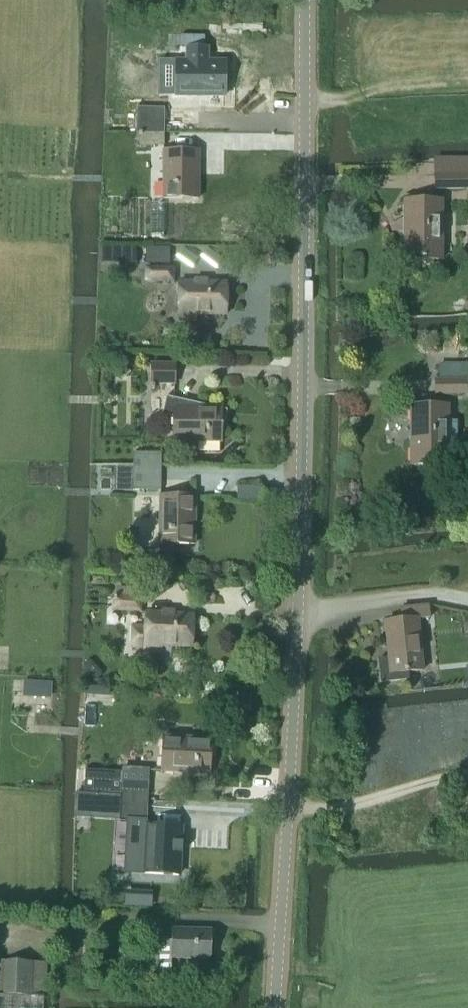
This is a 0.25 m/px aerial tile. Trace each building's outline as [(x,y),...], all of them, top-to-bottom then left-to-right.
[(224,98),(224,62),(176,62),(176,97),(224,98)] [(164,134),(164,109),(137,109),(136,134),(164,134)] [(164,147),(164,134),(136,134),(136,146),(164,147)] [(198,200),(198,152),(163,152),(163,200),(198,200)] [(467,190),(467,176),(435,176),(435,190),(467,190)] [(441,261),(441,202),(405,202),(405,261),(441,261)] [(145,263),(169,263),(169,248),(145,248),(145,263)] [(173,282),(173,269),(145,269),(145,282),(173,282)] [(226,315),(226,284),(178,283),(178,321),(195,322),(195,315),(226,315)] [(175,385),(175,377),(175,365),(151,365),(151,385),(151,390),(154,390),(154,385),(175,385)] [(467,395),(467,381),(435,381),(435,395),(467,395)] [(166,398),(162,416),(173,419),(173,442),(220,443),(221,423),(224,424),(226,411),(221,410),(221,408),(205,407),(166,398)] [(411,466),(448,466),(448,407),(411,407),(411,466)] [(161,467),(161,454),(133,454),(133,466),(161,467)] [(160,492),(161,467),(133,466),(133,491),(160,492)] [(194,545),(195,497),(160,497),(159,545),(194,545)] [(140,612),(141,599),(113,598),(112,611),(140,612)] [(389,659),(379,660),(381,684),(410,681),(409,673),(422,671),(417,620),(429,619),(430,630),(445,628),(444,611),(428,613),(428,607),(400,609),(401,621),(385,623),(389,659)] [(191,648),(193,616),(145,613),(145,627),(132,627),(132,645),(144,646),(143,652),(161,653),(161,646),(191,648)] [(82,666),(82,677),(85,681),(100,681),(100,674),(90,663),(86,663),(82,666)] [(209,775),(211,740),(163,737),(161,772),(209,775)] [(148,797),(149,784),(122,782),(122,773),(85,771),(84,792),(121,794),(121,795),(148,797)] [(146,822),(148,797),(121,795),(119,820),(146,822)] [(145,837),(135,837),(134,849),(145,850),(143,874),(178,876),(181,828),(146,826),(145,837)] [(211,961),(211,931),(171,930),(171,941),(147,940),(146,975),(171,976),(171,959),(211,961)] [(47,962),(0,961),(0,1007),(43,1007),(43,997),(46,997),(47,962)]
